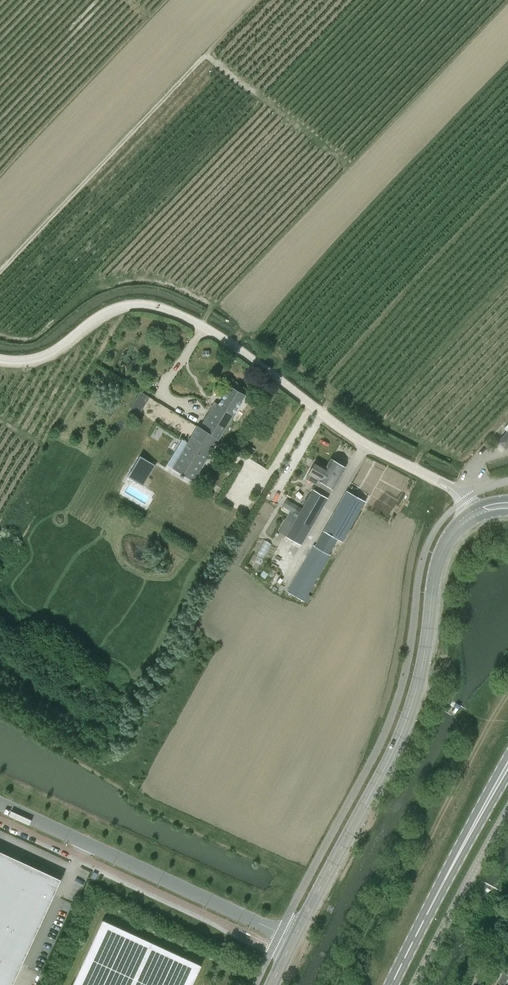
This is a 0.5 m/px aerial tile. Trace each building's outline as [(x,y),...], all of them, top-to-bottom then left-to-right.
[(203,430),(219,439),(245,395),(230,386),(203,430)] [(130,408),(150,418),(153,411),(158,414),(158,413),(188,428),(192,420),(138,392),(130,408)] [(203,430),(197,426),(181,450),(171,468),(193,482),(219,439),(203,430)] [(498,441),(505,448),(507,445),(507,430),(498,441)] [(151,462),(140,455),(127,477),(138,483),(151,462)] [(316,484),(316,485),(319,486),(321,482),(332,489),(344,467),(336,462),(336,460),(333,458),(332,459),(331,459),(326,467),(331,470),(326,479),(321,476),(319,480),(316,484)] [(305,478),(316,485),(316,484),(319,480),(321,476),(326,479),(331,470),(326,467),(316,461),(305,478)] [(313,490),(286,536),(301,545),(328,498),(313,490)] [(346,491),(323,531),(314,546),(313,545),(287,592),(304,601),(331,555),(329,554),(338,539),(342,542),(365,502),(346,491)] [(297,507),(286,501),(283,507),(293,513),(297,507)] [(3,958),(3,957),(21,965),(53,896),(45,892),(46,890),(52,880),(12,865),(11,867),(0,862),(0,964),(3,958)] [(201,965),(102,920),(72,984),(192,984),(201,965)] [(498,983),(503,984),(504,984),(507,978),(507,976),(503,973),(498,983)]
